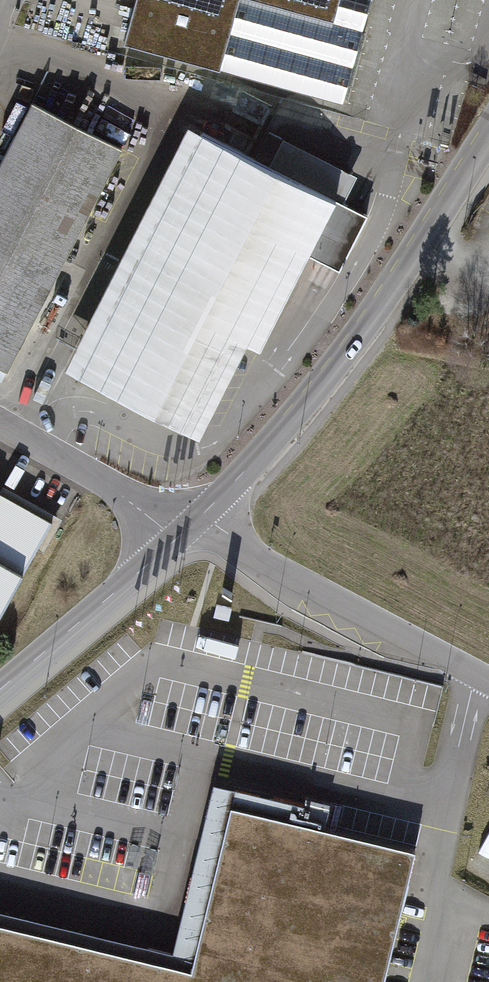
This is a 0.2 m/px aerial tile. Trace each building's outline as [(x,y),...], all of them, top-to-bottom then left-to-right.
[(119,40),(343,101),(363,28),(334,21),(340,0),(130,0),(119,40)] [(0,163),(0,368),(9,372),(123,149),(31,102),(0,163)] [(308,255),(337,199),(268,165),(188,125),(65,368),(200,438),(247,344),(261,350),(308,255)] [(283,138),(268,165),(343,203),(357,175),(283,138)] [(343,203),(337,199),(308,255),(340,271),(367,215),(343,203)] [(61,517),(3,485),(0,491),(0,625),(61,517)] [(231,807),(191,971),(0,925),(0,981),(384,981),(412,866),(415,851),(231,807)]
